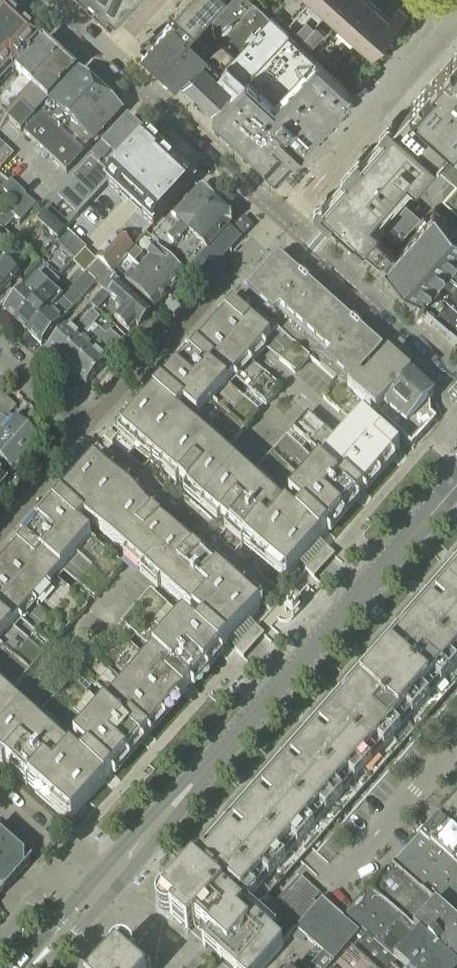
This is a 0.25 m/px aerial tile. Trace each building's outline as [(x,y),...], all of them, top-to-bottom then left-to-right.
[(107,14),(110,10),(117,17),(133,0),(91,0),(107,14)] [(175,7),(175,8),(181,13),(176,19),(172,15),(171,16),(172,17),(142,49),(159,65),(219,0),(181,0),(175,7)] [(254,0),(219,0),(159,65),(176,80),(199,56),(201,57),(203,55),(254,0)] [(181,85),(195,98),(233,58),(236,55),(261,28),(272,17),(254,0),(203,55),(206,58),(181,85)] [(312,0),(326,13),(338,0),(312,0)] [(365,0),(338,0),(326,13),(341,27),(365,0)] [(382,12),(369,0),(365,0),(341,27),(357,41),(382,12)] [(382,12),(357,41),(372,55),(407,16),(398,7),(389,18),(382,12)] [(25,26),(6,8),(0,14),(0,53),(25,26)] [(195,98),(209,111),(250,67),(253,70),(288,32),(272,17),(261,28),(236,55),(233,58),(195,98)] [(10,67),(13,70),(40,41),(25,26),(0,53),(0,78),(10,67)] [(279,176),(354,94),(289,33),(214,115),(279,176)] [(10,111),(59,58),(44,44),(16,73),(25,81),(23,84),(21,82),(0,103),(10,111)] [(443,195),(456,208),(456,52),(394,125),(437,163),(456,180),(443,195)] [(59,58),(10,111),(4,117),(21,132),(75,73),(59,58)] [(44,154),(99,95),(81,79),(76,79),(24,135),(44,154)] [(99,95),(44,154),(66,175),(118,119),(118,113),(99,95)] [(75,183),(58,200),(78,218),(107,186),(147,141),(127,123),(117,134),(103,149),(97,156),(78,176),(73,181),(75,183)] [(437,163),(394,125),(384,135),(388,139),(379,149),(375,146),(321,207),(385,264),(395,252),(374,234),(437,163)] [(195,186),(147,141),(107,186),(154,230),(195,186)] [(0,154),(0,171),(14,157),(5,148),(0,154)] [(18,203),(25,195),(10,181),(2,189),(18,203)] [(177,250),(216,207),(217,206),(200,190),(153,241),(170,257),(177,250)] [(8,215),(14,220),(20,225),(37,206),(25,195),(18,203),(18,204),(8,215)] [(421,216),(406,204),(383,230),(398,242),(421,216)] [(230,219),(216,207),(177,250),(170,257),(188,274),(197,282),(206,272),(209,274),(241,238),(229,228),(231,226),(232,226),(231,219),(230,219)] [(434,208),(395,252),(385,264),(420,295),(418,297),(421,299),(424,296),(456,324),(456,228),(434,208)] [(57,243),(66,233),(46,215),(37,225),(57,243)] [(110,274),(127,256),(135,248),(149,233),(135,220),(107,250),(96,261),(98,262),(110,274)] [(4,232),(0,229),(0,250),(10,239),(4,232)] [(31,253),(20,244),(0,266),(0,297),(19,276),(15,272),(31,253)] [(135,248),(127,256),(135,263),(143,255),(135,248)] [(143,272),(169,295),(184,278),(155,252),(148,261),(151,263),(143,272)] [(383,351),(281,260),(276,261),(250,289),(264,302),(259,307),(272,319),(280,310),(286,314),(285,315),(331,356),(321,368),(348,391),(383,351)] [(112,275),(110,274),(98,262),(89,272),(86,275),(101,292),(114,277),(112,275)] [(17,324),(17,325),(39,302),(37,301),(50,287),(53,283),(55,281),(46,272),(28,292),(24,289),(3,312),(17,324)] [(154,311),(169,295),(143,272),(135,281),(133,278),(126,285),(154,311)] [(116,282),(117,280),(114,277),(101,292),(90,305),(94,308),(105,295),(116,282)] [(26,332),(29,335),(50,312),(53,310),(55,309),(61,302),(64,299),(58,295),(53,290),(59,284),(55,281),(53,283),(50,287),(37,301),(39,302),(17,325),(26,332)] [(81,281),(74,289),(83,297),(90,290),(81,281)] [(137,328),(148,316),(151,313),(116,282),(105,295),(117,306),(116,308),(121,313),(113,321),(128,335),(136,327),(137,328)] [(64,318),(83,297),(74,289),(64,299),(61,302),(55,309),(53,310),(50,312),(29,335),(41,346),(62,323),(61,323),(64,318)] [(242,296),(234,305),(243,313),(251,304),(242,296)] [(213,329),(249,362),(270,338),(234,305),(213,329)] [(47,351),(60,363),(81,340),(100,319),(92,313),(73,333),(68,329),(47,351)] [(109,334),(110,333),(113,330),(107,325),(101,333),(106,337),(109,334)] [(212,403),(249,362),(213,329),(175,371),(212,403)] [(106,337),(101,333),(98,330),(86,344),(81,340),(60,363),(73,374),(106,337)] [(106,337),(73,374),(86,386),(124,345),(110,333),(109,334),(106,337)] [(294,360),(301,351),(293,344),(286,352),(294,360)] [(294,360),(302,367),(309,359),(301,351),(294,360)] [(411,377),(390,358),(383,351),(348,391),(376,417),(376,416),(384,408),(411,377)] [(287,368),(294,360),(286,352),(279,360),(287,368)] [(294,360),(287,368),(295,375),(302,367),(294,360)] [(197,420),(212,403),(175,371),(121,431),(163,468),(196,432),(177,415),(184,408),(197,420)] [(266,392),(272,384),(264,377),(257,385),(263,389),(266,392)] [(412,448),(413,447),(436,421),(429,415),(429,404),(433,399),(432,399),(434,397),(411,377),(384,408),(376,416),(412,448)] [(268,394),(274,399),(281,391),(272,384),(266,392),(268,394)] [(338,399),(346,391),(337,384),(330,392),(338,399)] [(256,397),(263,389),(257,385),(250,393),(256,397)] [(268,394),(266,392),(263,389),(256,397),(261,402),(268,394)] [(338,399),(346,406),(354,398),(346,391),(338,399)] [(331,407),(338,399),(330,392),(323,400),(331,407)] [(268,394),(261,402),(267,407),(274,399),(268,394)] [(26,461),(40,445),(39,445),(43,441),(31,431),(28,434),(12,419),(8,424),(4,420),(15,409),(0,395),(0,437),(26,461)] [(338,399),(331,407),(339,414),(346,406),(338,399)] [(241,414),(248,406),(243,401),(236,409),(241,414)] [(246,418),(254,410),(248,406),(241,414),(246,418)] [(252,423),(246,418),(241,414),(236,409),(229,417),(245,431),(252,423)] [(254,410),(246,418),(252,423),(259,415),(254,410)] [(310,431),(317,423),(309,416),(302,424),(307,428),(310,431)] [(222,425),(238,439),(245,431),(229,417),(222,425)] [(378,477),(392,461),(399,453),(363,420),(341,444),(378,477)] [(312,433),(318,438),(325,430),(317,423),(310,431),(312,433)] [(299,436),(307,428),(302,424),(295,432),(299,436)] [(231,447),(238,439),(222,425),(215,433),(231,447)] [(312,433),(310,431),(307,428),(299,436),(305,441),(312,433)] [(204,505),(237,469),(196,432),(163,468),(204,505)] [(312,433),(305,441),(311,446),(318,438),(312,433)] [(1,472),(3,470),(11,477),(26,461),(0,437),(0,472),(1,472)] [(287,440),(280,448),(285,453),(292,445),(287,440)] [(341,518),(378,477),(341,444),(304,486),(341,518)] [(298,450),(292,445),(285,453),(290,458),(298,450)] [(296,463),(290,458),(285,453),(280,448),(273,456),(289,471),(296,463)] [(298,450),(290,458),(296,463),(303,455),(298,450)] [(266,464),(282,479),(289,471),(273,456),(266,464)] [(103,536),(136,499),(94,462),(40,523),(77,555),(92,539),(78,527),(85,519),(103,536)] [(275,487),(282,479),(266,464),(259,472),(275,487)] [(237,469),(204,505),(246,542),(278,506),(237,469)] [(287,579),(341,518),(304,486),(290,502),(303,514),(296,522),(278,506),(246,542),(287,579)] [(136,499),(103,536),(145,573),(177,536),(136,499)] [(37,600),(77,555),(40,523),(0,568),(37,600)] [(186,609),(218,573),(177,536),(145,573),(186,609)] [(108,569),(115,561),(107,554),(100,562),(108,569)] [(453,560),(456,563),(451,569),(448,566),(436,579),(456,597),(456,556),(453,560)] [(115,561),(108,569),(116,577),(123,569),(115,561)] [(101,577),(108,569),(100,562),(93,570),(101,577)] [(37,600),(0,568),(0,642),(37,600)] [(108,569),(101,577),(109,585),(116,577),(108,569)] [(94,585),(101,577),(93,570),(85,578),(94,585)] [(218,573),(186,609),(204,625),(198,633),(184,621),(170,637),(206,670),(260,609),(218,573)] [(101,577),(94,585),(102,593),(109,585),(101,577)] [(86,594),(94,585),(85,578),(78,587),(86,594)] [(436,579),(425,592),(428,595),(423,601),(419,598),(408,612),(429,630),(429,631),(432,633),(448,647),(456,655),(456,597),(436,579)] [(94,585),(86,594),(94,601),(102,593),(94,585)] [(152,609),(159,601),(151,594),(144,602),(152,609)] [(69,607),(76,599),(71,595),(64,603),(69,607)] [(74,612),(81,604),(76,599),(69,607),(72,610),(74,612)] [(159,601),(152,609),(160,616),(167,608),(159,601)] [(145,617),(152,609),(144,602),(137,610),(145,617)] [(72,610),(69,607),(64,603),(57,611),(65,618),(72,610)] [(81,604),(74,612),(80,617),(87,609),(81,604)] [(152,609),(145,617),(153,624),(160,616),(152,609)] [(80,617),(74,612),(72,610),(65,618),(73,625),(80,617)] [(138,625),(145,617),(137,610),(130,618),(138,625)] [(58,626),(65,618),(57,611),(50,619),(58,626)] [(439,697),(456,677),(456,655),(448,647),(432,633),(429,631),(429,630),(408,612),(396,625),(399,628),(394,634),(390,631),(384,639),(379,644),(400,663),(403,666),(419,680),(431,690),(437,695),(439,697)] [(145,617),(138,625),(146,632),(153,624),(145,617)] [(65,618),(58,626),(66,633),(73,625),(65,618)] [(131,633),(138,625),(130,618),(123,626),(131,633)] [(51,634),(58,626),(50,619),(42,627),(48,631),(51,634)] [(138,625),(131,633),(139,640),(146,632),(138,625)] [(59,641),(66,633),(58,626),(51,634),(53,636),(59,641)] [(41,639),(48,631),(42,627),(35,635),(41,639)] [(53,636),(51,634),(48,631),(41,639),(46,644),(53,636)] [(114,647),(121,639),(115,634),(108,642),(114,647)] [(53,636),(46,644),(51,649),(59,641),(53,636)] [(130,683),(166,715),(206,670),(170,637),(130,683)] [(119,652),(126,644),(121,639),(114,647),(116,649),(119,652)] [(116,649),(114,647),(108,642),(101,650),(109,657),(116,649)] [(26,656),(33,648),(28,643),(21,651),(26,656)] [(126,644),(119,652),(125,656),(132,648),(126,644)] [(408,727),(411,730),(439,697),(437,695),(431,690),(419,680),(403,666),(400,663),(379,644),(367,657),(370,660),(365,667),(362,664),(361,664),(350,677),(371,695),(372,696),(375,698),(390,712),(402,722),(408,727)] [(32,661),(39,653),(33,648),(26,656),(29,658),(32,661)] [(125,656),(119,652),(116,649),(109,657),(117,664),(125,656)] [(102,665),(109,657),(101,650),(94,658),(102,665)] [(29,658),(26,656),(21,651),(14,659),(22,666),(29,658)] [(39,653),(32,661),(37,665),(44,657),(39,653)] [(109,657),(102,665),(110,672),(117,664),(109,657)] [(37,665),(32,661),(29,658),(22,666),(30,673),(37,665)] [(95,673),(102,665),(94,658),(87,666),(93,671),(95,673)] [(15,674),(22,666),(14,659),(7,667),(15,674)] [(103,680),(110,672),(102,665),(95,673),(98,676),(103,680)] [(23,681),(30,673),(22,666),(15,674),(23,681)] [(85,679),(93,671),(87,666),(80,674),(85,679)] [(15,674),(7,667),(0,675),(0,676),(8,682),(15,674)] [(98,676),(95,673),(93,671),(85,679),(91,684),(98,676)] [(15,674),(8,682),(16,690),(23,681),(15,674)] [(98,676),(91,684),(96,689),(103,680),(98,676)] [(379,760),(382,762),(411,730),(408,727),(402,722),(390,712),(375,698),(372,696),(371,695),(350,677),(338,690),(342,693),(336,699),(333,696),(321,709),(343,728),(346,731),(361,745),(373,755),(379,760)] [(71,695),(78,688),(72,683),(65,690),(71,695)] [(127,761),(166,715),(130,683),(90,728),(127,761)] [(76,700),(83,692),(78,688),(71,695),(74,698),(76,700)] [(74,698),(71,695),(65,690),(58,698),(66,706),(74,698)] [(22,711),(0,691),(0,736),(22,711)] [(83,692),(76,700),(82,705),(89,697),(83,692)] [(59,714),(66,706),(58,698),(51,706),(59,714)] [(82,705),(76,700),(74,698),(66,706),(75,713),(82,705)] [(52,722),(59,714),(51,706),(44,715),(52,722)] [(66,706),(59,714),(67,721),(75,713),(66,706)] [(350,792),(353,795),(382,762),(379,760),(373,755),(361,745),(346,731),(343,728),(321,709),(309,723),(312,726),(308,731),(307,732),(304,729),(300,733),(292,742),(313,760),(314,761),(317,764),(332,777),(344,787),(350,792)] [(64,748),(22,711),(0,736),(0,757),(31,785),(64,748)] [(59,714),(52,722),(60,729),(67,721),(59,714)] [(73,822),(127,761),(90,728),(75,744),(89,756),(82,764),(64,748),(31,785),(73,822)] [(321,825),(324,827),(353,795),(350,792),(344,787),(332,777),(317,764),(314,761),(313,760),(292,742),(280,755),(284,758),(278,764),(275,761),(263,774),(285,792),(285,793),(288,796),(304,810),(316,820),(321,825)] [(293,857),(295,860),(324,827),(321,825),(316,820),(304,810),(288,796),(285,793),(285,792),(263,774),(252,787),(255,790),(250,796),(246,793),(235,807),(256,825),(257,825),(256,825),(260,828),(275,842),(287,852),(293,857)] [(438,818),(439,818),(438,819),(450,829),(456,834),(456,835),(456,797),(438,818)] [(264,890),(267,892),(295,860),(293,857),(287,852),(275,842),(260,828),(256,825),(257,825),(256,825),(235,807),(223,820),(226,823),(221,829),(218,826),(206,839),(227,857),(228,858),(258,885),(264,890)] [(456,834),(450,829),(438,819),(393,867),(392,867),(456,925),(456,835),(456,834)] [(206,839),(183,865),(176,870),(177,871),(183,866),(184,866),(190,872),(170,895),(165,896),(161,898),(158,902),(157,906),(158,912),(161,916),(166,919),(171,919),(174,921),(174,920),(173,919),(177,914),(189,925),(224,956),(220,961),(219,960),(218,961),(226,967),(265,967),(283,948),(283,947),(325,899),(324,899),(323,899),(321,897),(321,896),(300,878),(265,918),(254,907),(267,892),(264,890),(206,839)] [(16,879),(15,878),(21,871),(21,859),(0,841),(0,897),(16,879)] [(392,867),(370,892),(453,967),(456,967),(456,925),(392,867)] [(370,892),(344,922),(359,935),(362,932),(366,936),(396,965),(400,967),(453,967),(370,892)] [(359,935),(344,922),(322,903),(297,932),(334,964),(359,935)] [(366,936),(352,953),(351,951),(340,963),(337,967),(336,967),(400,967),(396,965),(366,936)] [(131,966),(135,962),(136,963),(137,962),(134,960),(134,958),(134,955),(133,953),(131,951),(129,949),(127,948),(125,947),(124,947),(122,947),(120,947),(117,948),(115,949),(114,951),(113,952),(111,955),(111,956),(111,958),(111,961),(105,967),(133,967),(131,966)]
